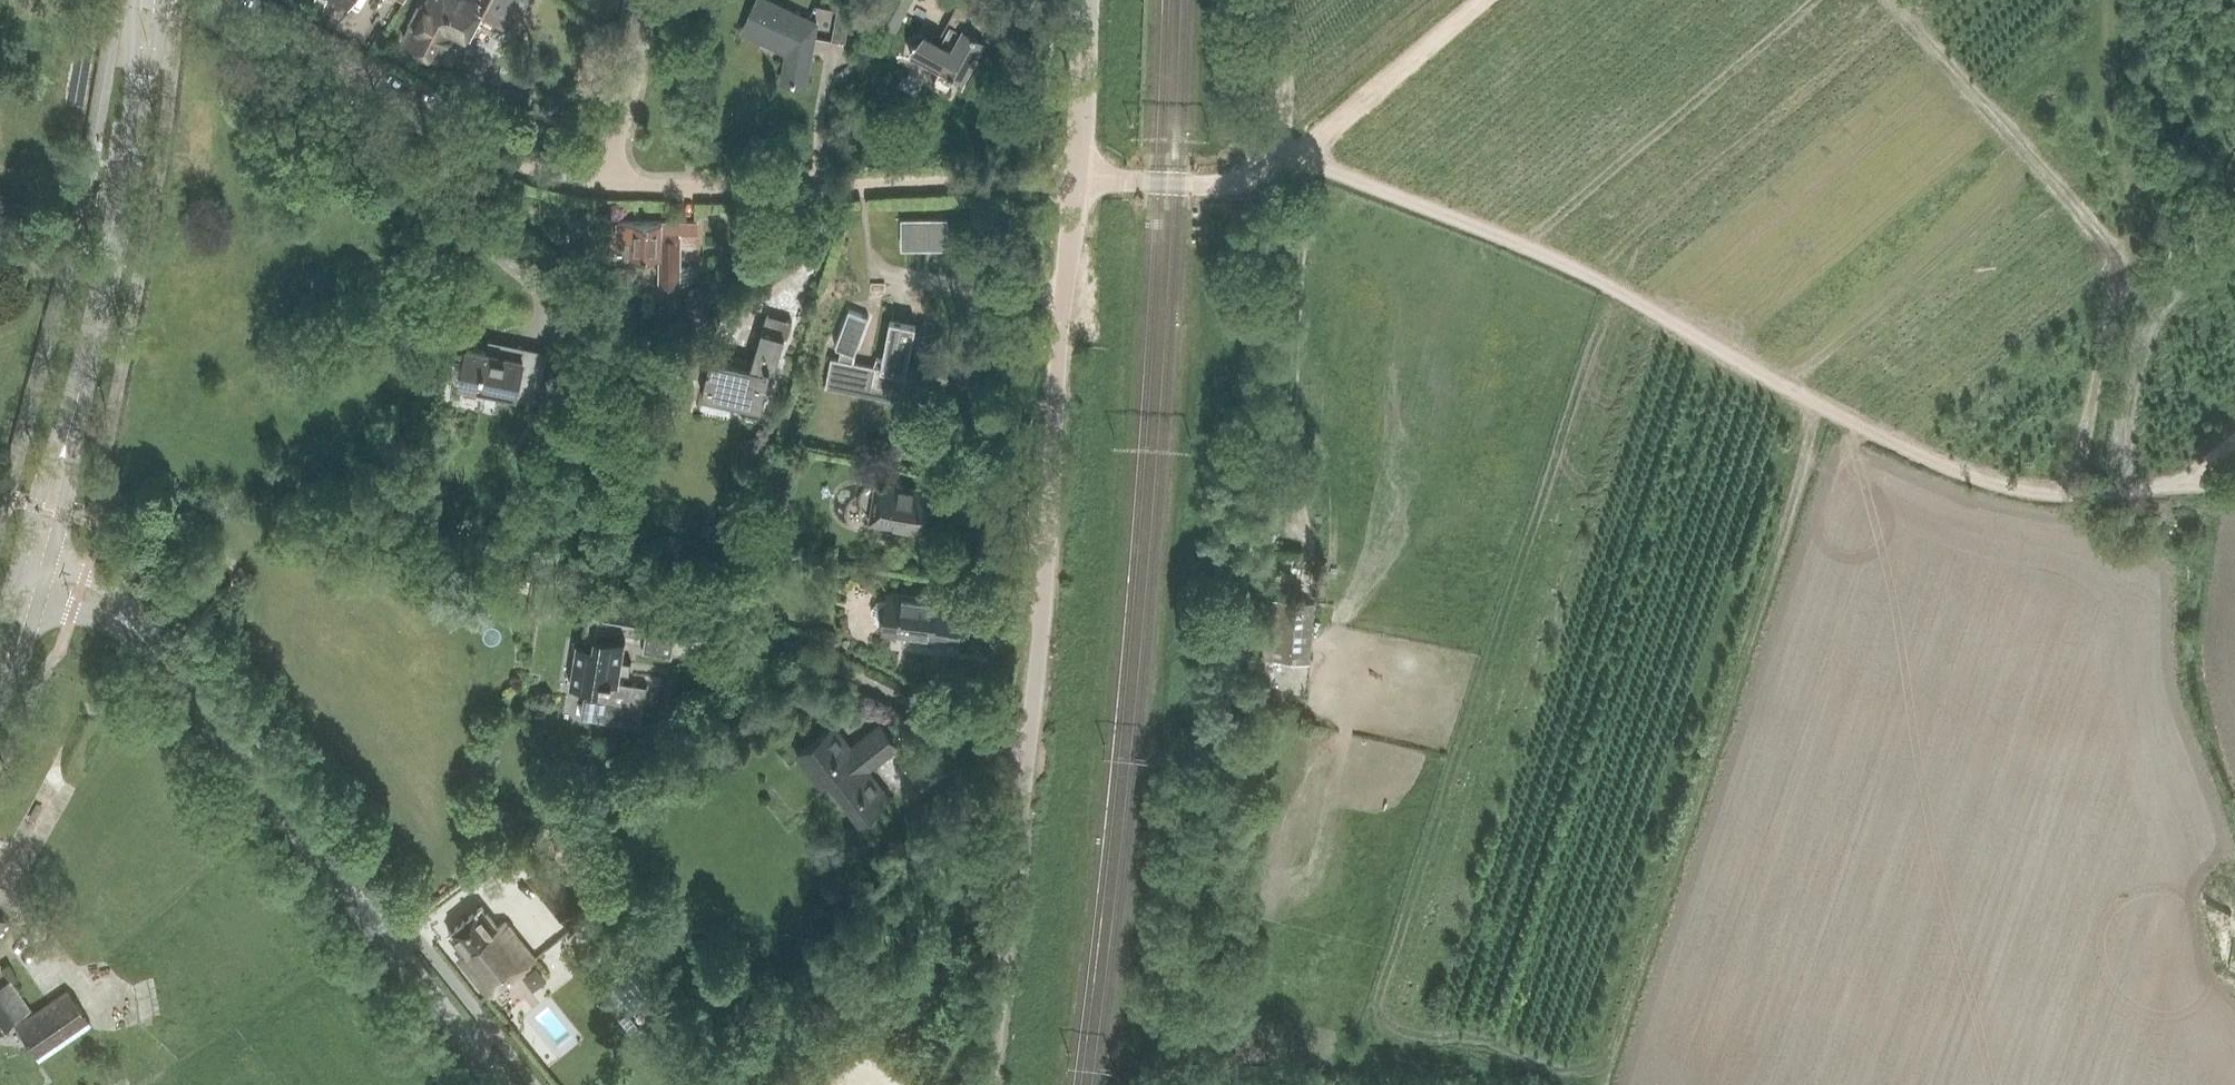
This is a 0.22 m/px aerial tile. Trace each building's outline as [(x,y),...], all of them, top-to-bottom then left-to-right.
[(404,39),(424,50),(423,52),(423,54),(424,56),(426,58),(429,59),(432,59),(435,59),(436,56),(447,61),(454,48),(443,43),(452,27),(458,30),(465,17),(471,20),(477,9),(509,26),(523,0),(425,0),(422,6),(418,4),(416,9),(414,8),(407,22),(412,24),(404,39)] [(766,0),(756,0),(741,31),(785,52),(780,81),(804,85),(815,24),(766,0)] [(911,44),(910,51),(966,82),(975,66),(972,64),(986,38),(977,34),(990,11),(994,11),(995,0),(961,0),(940,38),(925,30),(911,44)] [(848,42),(853,11),(837,8),(832,39),(848,42)] [(617,221),(617,239),(623,239),(623,257),(659,258),(659,285),(679,285),(680,247),(696,247),(697,223),(617,221)] [(881,360),(876,359),(871,368),(851,364),(853,353),(868,320),(848,311),(833,345),(840,348),(837,361),(829,359),(823,387),(905,405),(913,368),(906,367),(915,324),(889,319),(881,360)] [(751,368),(709,359),(700,396),(760,410),(769,371),(767,371),(768,366),(774,367),(788,319),(766,313),(752,359),(752,361),(754,361),(752,367),(751,368)] [(697,337),(671,344),(667,369),(701,376),(706,355),(697,337)] [(467,346),(459,382),(482,386),(483,380),(502,384),(500,394),(537,402),(547,350),(498,340),(498,342),(499,342),(497,353),(467,346)] [(898,414),(889,453),(910,457),(918,419),(898,414)] [(932,492),(880,483),(873,520),(926,529),(932,492)] [(874,607),(873,614),(876,620),(882,625),(885,625),(884,633),(959,642),(962,612),(936,609),(937,597),(889,592),(888,599),(884,599),(877,602),(874,607)] [(1262,657),(1310,661),(1315,602),(1268,597),(1262,657)] [(604,618),(586,615),(581,645),(575,644),(568,684),(584,686),(582,696),(585,697),(581,716),(638,726),(645,685),(617,680),(618,672),(629,674),(631,664),(620,662),(624,641),(606,638),(610,619),(604,618)] [(675,629),(645,624),(641,651),(670,656),(675,629)] [(865,768),(895,744),(878,723),(848,747),(831,724),(795,752),(821,786),(829,780),(860,819),(865,815),(888,797),(865,768)] [(550,857),(526,876),(561,921),(585,903),(550,857)] [(480,906),(447,933),(463,953),(458,958),(488,996),(534,959),(503,921),(497,927),(480,906)] [(10,923),(0,917),(0,938),(10,923)] [(626,970),(610,982),(633,1012),(649,999),(626,970)] [(0,988),(0,1032),(32,1010),(11,980),(0,988)] [(68,988),(15,1025),(40,1059),(92,1023),(68,988)]
